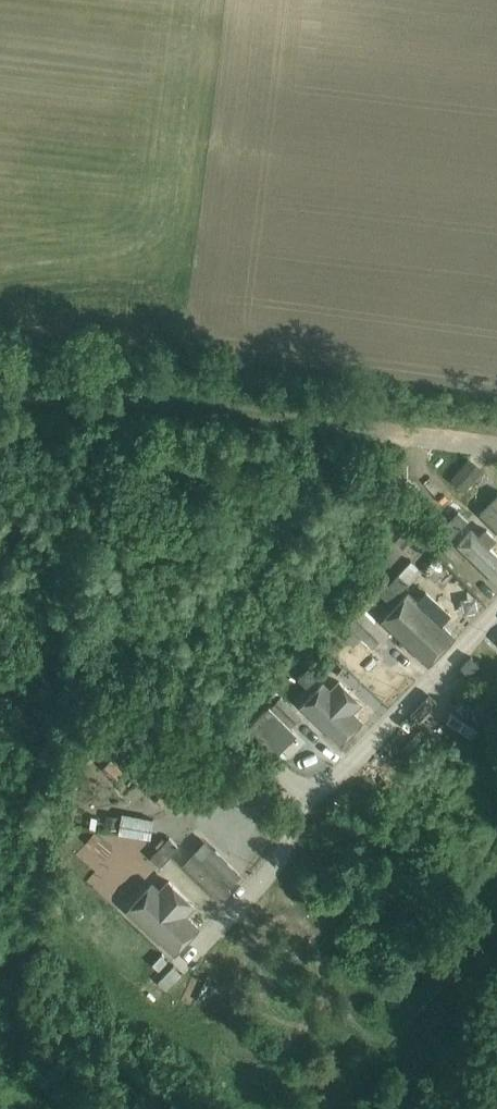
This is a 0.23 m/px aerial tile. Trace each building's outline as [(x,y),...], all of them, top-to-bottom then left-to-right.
[(482,468),(467,456),(449,478),(461,488),(464,490),(482,468)] [(383,466),(382,476),(394,478),(395,468),(383,466)] [(417,473),(409,480),(428,501),(436,493),(417,473)] [(477,510),(496,529),(496,489),(477,510)] [(432,510),(446,522),(455,511),(441,500),(432,510)] [(450,541),(468,521),(459,512),(441,532),(450,541)] [(496,585),(496,558),(484,546),(490,540),(479,529),(472,536),(468,532),(454,547),(495,587),(496,585)] [(390,604),(408,584),(399,576),(381,595),(390,604)] [(403,593),(376,623),(424,667),(452,636),(444,629),(451,621),(419,592),(412,600),(403,593)] [(385,631),(359,608),(347,622),(373,645),(385,631)] [(352,644),(359,637),(352,630),(345,638),(352,644)] [(308,689),(326,669),(316,660),(298,680),(308,689)] [(334,749),(360,723),(348,710),(356,701),(332,677),(322,687),(317,682),(292,707),(334,749)] [(299,716),(279,697),(271,705),(291,724),(299,716)] [(270,705),(249,726),(269,746),(290,726),(270,705)] [(110,760),(104,768),(116,779),(123,772),(110,760)] [(150,836),(154,816),(122,810),(118,830),(150,836)] [(118,827),(120,814),(107,812),(105,824),(118,827)] [(161,866),(180,847),(170,838),(152,858),(161,866)] [(203,839),(188,854),(225,890),(239,875),(203,839)] [(155,889),(147,881),(119,910),(171,959),(198,931),(184,917),(193,908),(163,880),(155,889)] [(160,969),(168,960),(161,954),(153,963),(160,969)]
